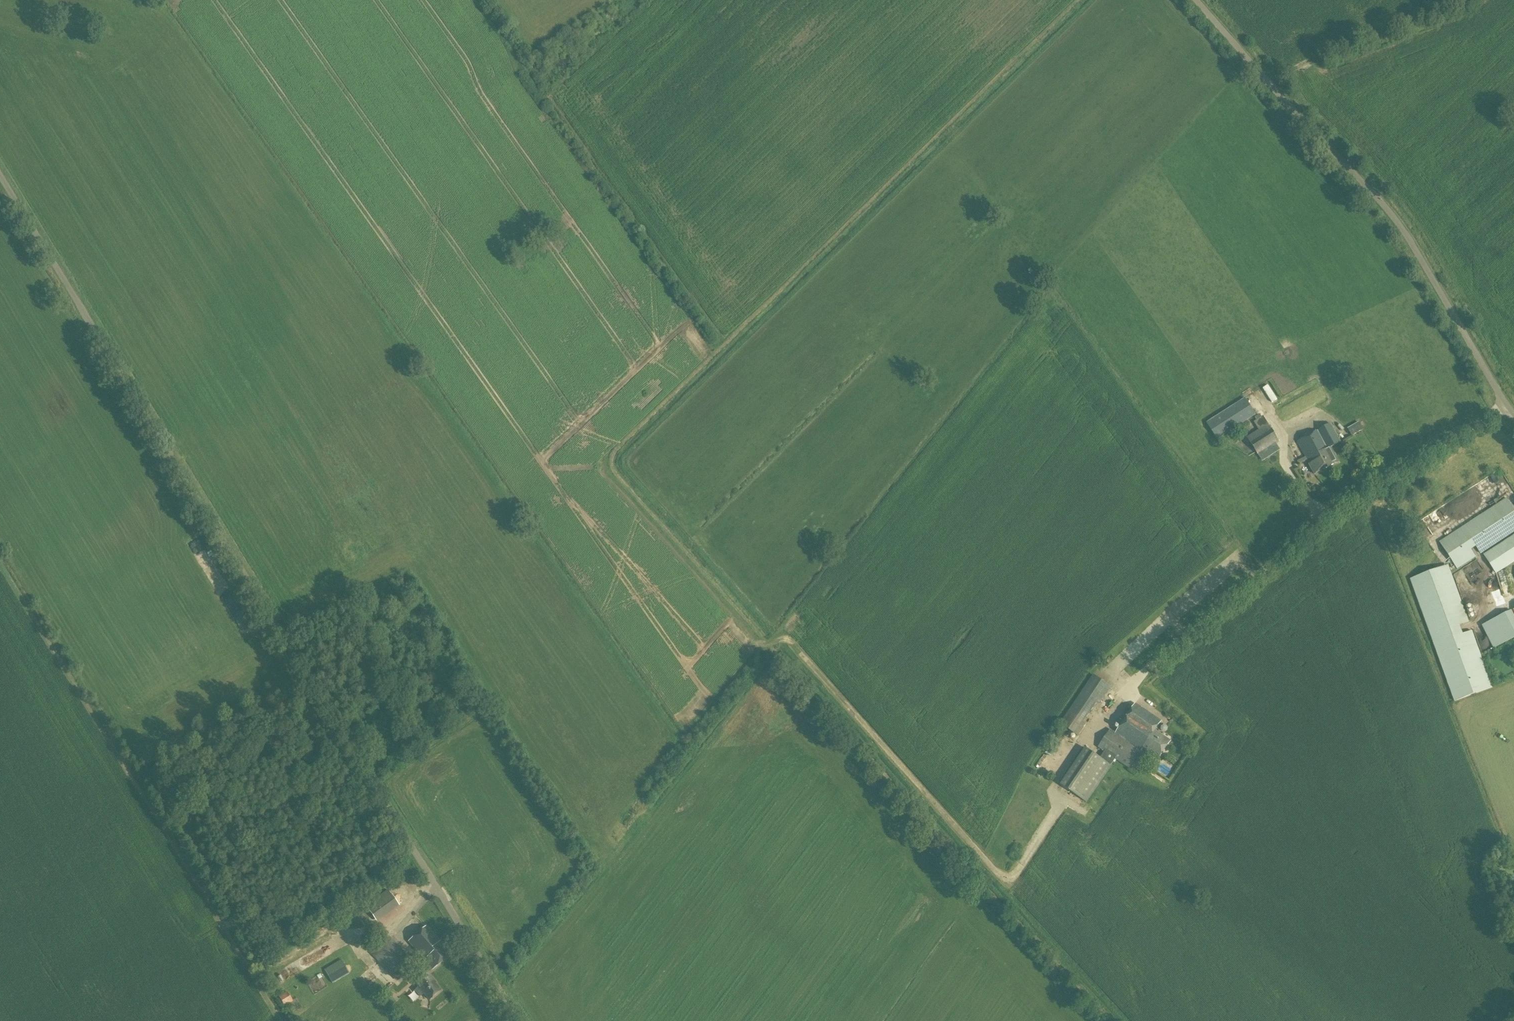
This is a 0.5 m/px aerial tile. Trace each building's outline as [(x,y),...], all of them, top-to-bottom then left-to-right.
[(1217,440),(1256,415),(1245,398),(1206,423),(1217,440)] [(1262,460),(1279,450),(1279,449),(1275,444),(1280,442),(1263,416),(1254,422),(1258,429),(1247,437),(1262,460)] [(1352,436),(1363,430),(1359,422),(1348,429),(1352,436)] [(1338,461),(1330,447),(1340,442),(1330,424),(1298,441),(1306,457),(1297,461),(1299,464),(1308,460),(1310,464),(1309,465),(1314,474),(1338,461)] [(1513,532),(1513,509),(1507,498),(1440,542),(1458,569),(1475,557),(1471,550),(1476,547),(1480,554),(1513,532)] [(1513,562),(1513,535),(1483,555),(1496,574),(1513,562)] [(1478,559),(1465,566),(1467,571),(1481,564),(1478,559)] [(1463,634),(1460,625),(1469,622),(1448,565),(1411,579),(1435,645),(1456,701),(1493,687),(1473,631),(1463,634)] [(1471,572),(1472,574),(1458,579),(1469,613),(1485,608),(1483,601),(1491,599),(1482,569),(1471,572)] [(1501,580),(1507,595),(1513,592),(1506,577),(1501,580)] [(1513,638),(1513,614),(1512,610),(1483,625),(1495,648),(1513,638)] [(1484,648),(1491,644),(1488,638),(1481,641),(1484,648)] [(1487,666),(1490,674),(1498,671),(1496,663),(1487,666)] [(1097,702),(1100,704),(1111,687),(1093,674),(1081,692),(1097,702)] [(1170,741),(1155,731),(1162,721),(1135,703),(1116,733),(1110,729),(1098,747),(1105,752),(1100,758),(1085,748),(1061,785),(1086,802),(1110,765),(1115,759),(1129,769),(1143,749),(1158,759),(1170,741)] [(1087,723),(1068,711),(1060,725),(1078,736),(1087,723)] [(388,890),(380,895),(389,908),(397,903),(388,890)] [(425,960),(426,962),(432,968),(433,970),(451,953),(426,926),(409,942),(411,944),(407,948),(412,954),(416,950),(425,960)] [(416,964),(403,950),(385,968),(398,981),(416,964)] [(427,972),(432,968),(426,962),(420,968),(425,974),(415,983),(419,987),(414,991),(420,997),(424,993),(431,1000),(441,990),(433,981),(434,980),(427,972)] [(387,1001),(392,997),(388,991),(383,996),(387,1001)] [(285,1006),(293,1001),(287,992),(279,997),(285,1006)]
